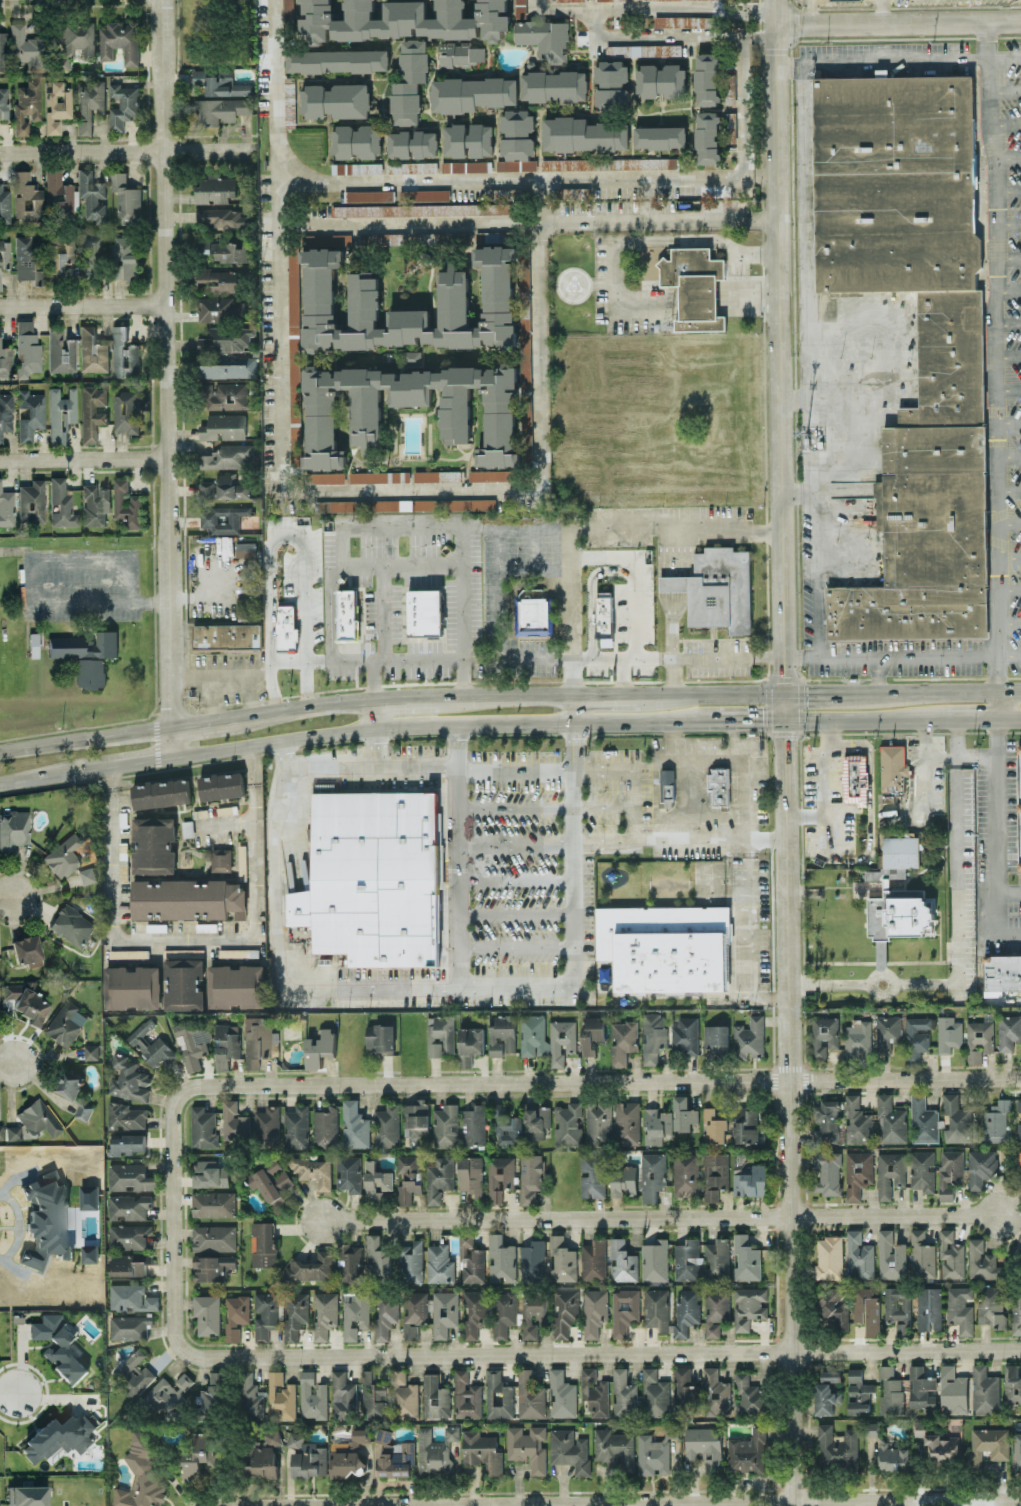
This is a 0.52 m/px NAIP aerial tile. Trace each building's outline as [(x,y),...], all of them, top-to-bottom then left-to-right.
[(324,46),(329,28),(335,38),(477,35),(482,38),(491,41),(510,30),(510,15),(509,15),(509,0),(476,0),(476,17),(465,17),(465,0),(435,0),(436,17),(426,18),(425,0),(424,0),(384,1),(385,18),(375,18),(374,0),(345,0),(346,19),(336,19),(335,0),(302,0),(303,40),(324,46)] [(654,26),(709,27),(709,16),(654,16),(654,26)] [(138,21),(124,21),(107,21),(107,28),(99,28),(100,60),(113,60),(113,47),(123,47),(123,65),(139,65),(138,21)] [(515,43),(537,43),(537,57),(547,57),(547,63),(567,63),(567,21),(515,21),(515,43)] [(94,22),(62,23),(63,54),(57,54),(58,69),(70,69),(69,57),(76,57),(76,48),(83,48),(83,60),(94,60),(94,22)] [(25,23),(12,23),(11,61),(28,61),(28,68),(48,68),(48,38),(25,37),(25,23)] [(418,125),(420,82),(427,82),(428,39),(401,39),(400,82),(392,81),(391,124),(418,125)] [(484,61),(484,47),(469,47),(469,42),(439,43),(440,66),(471,65),(470,61),(484,61)] [(680,54),(680,45),(668,45),(606,46),(606,55),(680,54)] [(388,49),(287,51),(287,72),(388,71),(388,49)] [(696,105),(718,105),(717,53),(695,53),(696,105)] [(595,89),(595,107),(628,107),(628,88),(626,88),(626,61),(597,61),(597,89),(595,89)] [(685,95),(685,65),(658,65),(658,64),(638,64),(638,98),(658,97),(658,95),(685,95)] [(252,94),(252,83),(233,83),(233,69),(193,70),(193,84),(205,83),(206,95),(252,94)] [(521,101),(586,101),(587,71),(521,71),(521,101)] [(818,74),(818,289),(918,289),(917,405),(897,405),(897,427),(882,427),(882,586),(827,586),(826,636),(985,636),(985,289),(973,289),(973,75),(818,74)] [(431,112),(476,112),(476,105),(516,105),(516,78),(431,78),(431,112)] [(40,118),(41,80),(28,80),(28,86),(18,86),(18,104),(15,104),(14,135),(29,136),(29,122),(23,122),(23,118),(40,118)] [(60,118),(72,118),(72,87),(64,88),(64,81),(51,81),(52,91),(46,91),(46,134),(60,134),(60,118)] [(92,135),(91,111),(104,111),(104,82),(79,82),(80,135),(92,135)] [(109,130),(123,130),(123,119),(138,119),(138,86),(119,86),(119,83),(109,83),(109,98),(119,98),(119,107),(109,107),(109,130)] [(369,116),(369,84),(325,85),(301,86),(301,116),(325,116),(325,117),(369,116)] [(0,89),(0,119),(8,119),(8,89),(0,89)] [(193,99),(194,124),(220,124),(220,121),(236,121),(236,114),(253,113),(253,98),(193,99)] [(496,170),(536,170),(536,160),(533,160),(533,137),(532,137),(532,111),(500,111),(500,158),(496,158),(496,170)] [(719,163),(720,111),(697,111),(696,163),(719,163)] [(725,142),(736,142),(735,112),(724,112),(725,142)] [(628,123),(587,122),(587,117),(543,116),(542,149),(628,150),(628,123)] [(444,124),(445,157),(468,156),(467,123),(444,124)] [(493,155),(492,123),(470,124),(470,156),(493,155)] [(379,124),(359,124),(359,127),(333,127),(333,158),(353,158),(353,157),(380,157),(379,124)] [(634,148),(686,147),(686,126),(634,126),(634,148)] [(437,131),(412,130),(412,131),(388,131),(388,157),(413,157),(413,156),(437,157),(437,131)] [(542,169),(577,169),(577,159),(542,159),(542,169)] [(441,172),(491,172),(491,161),(441,161),(441,172)] [(381,162),(337,163),(337,174),(381,173),(381,162)] [(388,172),(436,172),(436,162),(387,162),(388,172)] [(61,169),(47,170),(48,214),(73,214),(73,184),(62,184),(61,169)] [(85,219),(95,219),(95,223),(105,223),(105,181),(92,181),(92,169),(78,169),(79,197),(85,197),(85,219)] [(29,170),(15,171),(16,220),(42,219),(41,183),(30,184),(29,170)] [(140,187),(127,188),(126,172),(110,172),(111,191),(117,190),(118,222),(141,222),(140,187)] [(197,203),(228,203),(228,197),(236,196),(236,176),(197,176),(197,203)] [(11,223),(11,190),(3,190),(3,182),(0,182),(0,223),(11,223)] [(550,197),(588,198),(588,188),(551,187),(550,197)] [(449,189),(399,190),(399,200),(449,199),(449,189)] [(393,190),(346,191),(346,201),(393,200),(393,190)] [(339,206),(339,216),(512,213),(512,203),(339,206)] [(195,209),(195,223),(213,222),(213,228),(243,227),(243,208),(195,209)] [(80,280),(102,280),(103,233),(81,232),(80,280)] [(374,244),(405,243),(405,233),(373,234),(374,244)] [(17,280),(32,280),(32,285),(41,285),(41,241),(32,241),(32,236),(16,236),(17,280)] [(115,280),(137,279),(136,236),(114,236),(114,260),(123,259),(124,264),(115,264),(115,280)] [(73,263),(74,239),(49,239),(48,281),(62,281),(63,262),(73,263)] [(11,268),(10,240),(0,240),(0,269),(11,268)] [(250,261),(249,245),(237,246),(237,241),(197,242),(197,253),(214,252),(214,262),(250,261)] [(710,244),(672,245),(673,257),(668,257),(664,253),(657,261),(661,265),(661,285),(680,284),(681,317),(675,317),(676,329),(726,328),(726,313),(718,314),(718,276),(725,276),(725,257),(711,257),(710,244)] [(514,346),(513,259),(517,259),(516,246),(474,246),(474,266),(483,266),(484,326),(469,326),(468,270),(457,270),(457,266),(439,267),(440,326),(429,326),(429,309),(388,310),(388,327),(379,327),(378,271),(349,272),(350,323),(335,323),(334,267),(343,267),(343,248),(300,249),(300,262),(304,262),(305,347),(484,344),(484,347),(514,346)] [(298,282),(298,253),(288,253),(288,282),(298,282)] [(197,282),(210,281),(210,292),(244,291),(243,270),(210,271),(210,267),(196,267),(197,282)] [(530,292),(520,292),(520,390),(530,390),(530,292)] [(192,297),(192,306),(198,306),(199,320),(244,319),(244,301),(234,301),(234,296),(192,297)] [(33,320),(17,320),(19,378),(28,377),(28,372),(41,371),(39,334),(33,334),(33,320)] [(80,371),(107,371),(108,343),(94,343),(95,326),(81,325),(80,371)] [(126,325),(112,325),(113,376),(140,376),(139,345),(126,345),(126,325)] [(250,349),(250,335),(256,335),(255,326),(207,327),(208,337),(197,337),(197,350),(250,349)] [(49,372),(75,372),(76,339),(64,338),(64,328),(50,328),(49,372)] [(299,386),(300,337),(290,337),(288,385),(299,386)] [(13,376),(12,347),(0,347),(0,377),(13,376)] [(418,360),(419,351),(404,350),(404,359),(418,360)] [(257,376),(257,360),(203,361),(204,378),(257,376)] [(515,369),(397,370),(397,369),(335,370),(335,367),(305,367),(307,469),(346,468),(345,449),(337,449),(336,389),(351,388),(352,444),(363,444),(363,451),(381,450),(380,388),(390,388),(390,406),(432,405),(431,387),(441,387),(442,443),(470,443),(469,390),(485,389),(486,447),(476,447),(477,467),(517,466),(515,369)] [(248,382),(204,383),(205,409),(248,408),(248,382)] [(50,444),(66,444),(65,422),(77,422),(77,387),(68,387),(68,398),(60,398),(60,388),(50,388),(50,444)] [(96,443),(96,425),(106,424),(106,411),(96,411),(96,406),(106,406),(106,387),(81,387),(82,444),(96,443)] [(45,394),(29,394),(28,389),(18,389),(19,408),(27,408),(27,418),(19,418),(19,443),(33,443),(33,429),(45,428),(45,394)] [(113,392),(114,432),(140,432),(139,391),(113,392)] [(3,444),(2,431),(13,431),(12,393),(0,394),(0,444),(3,444)] [(245,414),(207,415),(208,424),(199,425),(199,439),(245,438),(245,414)] [(199,453),(200,468),(254,467),(254,443),(220,444),(220,452),(199,453)] [(460,470),(413,471),(414,481),(460,480),(460,470)] [(468,470),(469,480),(511,480),(511,470),(468,470)] [(313,483),(344,482),(344,471),(313,472),(313,483)] [(409,471),(350,472),(350,482),(409,481),(409,471)] [(218,497),(249,498),(249,484),(235,484),(236,474),(218,473),(218,497)] [(15,526),(15,491),(1,491),(1,477),(0,477),(0,526),(15,526)] [(115,518),(129,518),(129,528),(142,527),(141,494),(128,494),(128,478),(115,478),(115,518)] [(19,486),(21,524),(45,523),(44,479),(31,480),(31,485),(19,486)] [(199,497),(214,496),(214,481),(199,482),(199,497)] [(111,512),(110,487),(98,487),(98,484),(83,484),(83,526),(105,525),(105,512),(111,512)] [(316,501),(316,511),(495,509),(495,498),(316,501)] [(208,533),(239,533),(239,514),(251,514),(251,507),(200,507),(200,526),(208,526),(208,533)] [(255,542),(236,542),(236,557),(255,557),(255,542)] [(749,550),(751,634),(728,634),(728,625),(689,626),(688,590),(659,590),(659,576),(694,575),(694,550),(704,550),(704,546),(733,546),(733,550),(749,550)] [(409,635),(408,589),(440,588),(442,634),(409,635)] [(357,638),(339,639),(337,589),(356,589),(357,638)] [(596,636),(601,637),(601,646),(613,646),(612,591),(595,590),(596,636)] [(515,633),(515,596),(554,595),(555,632),(515,633)] [(236,597),(237,617),(262,616),(262,597),(236,597)] [(276,651),(275,620),(278,620),(277,604),(294,604),(294,627),(297,627),(297,639),(295,639),(295,651),(276,651)] [(194,649),(194,624),(261,622),(262,647),(194,649)] [(49,637),(83,636),(83,644),(87,644),(87,639),(93,639),(93,643),(96,643),(96,630),(116,630),(116,656),(100,656),(100,658),(104,658),(104,683),(104,685),(98,685),(98,688),(83,689),(83,686),(77,686),(76,659),(80,659),(80,656),(49,657),(49,637)] [(38,633),(38,657),(30,657),(29,633),(38,633)] [(880,745),(904,745),(904,763),(909,764),(908,775),(904,775),(904,794),(894,795),(894,801),(881,801),(880,745)] [(843,753),(843,770),(840,770),(840,780),(844,780),(844,800),(857,800),(857,805),(867,805),(867,787),(869,787),(869,770),(867,770),(867,753),(860,753),(860,752),(850,752),(850,753),(843,753)] [(729,766),(730,806),(712,806),(712,802),(708,801),(707,772),(712,772),(712,766),(729,766)] [(673,769),(660,768),(660,801),(664,801),(664,797),(674,798),(673,769)] [(201,799),(244,797),(243,773),(199,775),(201,799)] [(191,804),(189,779),(132,783),(134,808),(191,804)] [(312,792),(437,792),(439,963),(350,964),(349,951),(313,951),(313,924),(288,924),(287,893),(314,888),(312,792)] [(30,811),(0,812),(0,855),(15,855),(14,844),(30,844),(30,811)] [(176,817),(133,817),(133,873),(175,873),(176,817)] [(43,859),(60,879),(89,853),(71,833),(43,859)] [(867,897),(883,897),(883,879),(865,879),(865,868),(878,868),(878,854),(882,854),(882,836),(919,836),(919,866),(905,867),(906,877),(889,878),(889,889),(924,889),(924,895),(934,895),(934,935),(889,935),(889,939),(886,939),(886,966),(884,969),(879,969),(876,966),(876,939),(873,939),(873,935),(868,935),(867,897)] [(211,871),(231,871),(231,849),(211,848),(211,871)] [(80,870),(83,884),(96,881),(93,867),(80,870)] [(133,919),(231,919),(246,919),(246,890),(240,890),(240,880),(207,880),(133,880),(133,919)] [(97,923),(64,903),(49,928),(82,948),(97,923)] [(728,990),(727,905),(595,906),(595,958),(615,958),(615,990),(728,990)] [(12,939),(17,964),(29,962),(30,967),(43,965),(37,935),(12,939)] [(109,950),(109,957),(148,956),(148,949),(109,950)] [(983,955),(1020,955),(1020,990),(984,990),(983,955)] [(164,959),(203,958),(203,1009),(165,1009),(164,959)] [(209,965),(209,1007),(224,1006),(226,1007),(230,1007),(231,1006),(231,1002),(240,1003),(241,1005),(242,1004),(242,1006),(247,1007),(248,1006),(264,1005),(263,964),(247,965),(247,963),(241,964),(241,967),(231,967),(231,963),(224,963),(224,964),(209,965)] [(103,965),(127,965),(127,971),(138,971),(138,966),(161,966),(161,1008),(104,1009),(103,965)] [(4,984),(4,999),(15,999),(15,1011),(30,1017),(30,1024),(39,1028),(48,1004),(39,1000),(39,993),(33,990),(36,982),(24,981),(23,984),(4,984)] [(67,1048),(89,1015),(65,999),(44,1032),(67,1048)] [(642,1012),(642,1031),(647,1033),(647,1042),(642,1042),(642,1063),(656,1063),(656,1051),(660,1051),(661,1046),(663,1045),(666,1045),(666,1026),(663,1027),(663,1015),(660,1015),(659,1012),(642,1012)] [(520,1013),(544,1013),(544,1039),(549,1042),(549,1047),(549,1053),(543,1053),(542,1055),(536,1055),(536,1045),(534,1045),(534,1056),(520,1056),(520,1013)] [(428,1025),(428,1056),(441,1056),(441,1041),(432,1041),(434,1039),(435,1039),(435,1037),(439,1037),(439,1040),(453,1040),(453,1014),(443,1014),(443,1016),(434,1016),(434,1025),(428,1025)] [(496,1016),(504,1015),(504,1014),(515,1014),(516,1051),(505,1052),(505,1039),(502,1039),(502,1055),(490,1055),(489,1025),(496,1025),(496,1016)] [(733,1024),(733,1038),(737,1038),(739,1039),(739,1048),(734,1048),(743,1058),(747,1059),(747,1051),(751,1051),(752,1056),(755,1055),(759,1058),(761,1054),(763,1054),(762,1014),(749,1014),(749,1027),(743,1028),(743,1024),(733,1024)] [(999,1015),(1000,1050),(1013,1050),(1013,1039),(1015,1039),(1015,1041),(1020,1041),(1020,1014),(999,1015)] [(150,1015),(157,1023),(143,1036),(150,1043),(159,1035),(178,1055),(167,1065),(162,1059),(152,1068),(139,1053),(142,1051),(140,1049),(140,1051),(129,1041),(128,1035),(150,1015)] [(585,1016),(598,1015),(598,1020),(602,1019),(603,1038),(594,1038),(595,1055),(582,1055),(581,1026),(585,1026),(585,1016)] [(811,1016),(837,1015),(838,1046),(826,1047),(827,1059),(812,1059),(811,1016)] [(877,1015),(899,1015),(900,1043),(893,1043),(893,1035),(890,1036),(891,1051),(878,1052),(877,1015)] [(904,1016),(932,1015),(933,1027),(917,1028),(918,1030),(915,1031),(929,1031),(930,1050),(921,1050),(921,1063),(906,1063),(904,1016)] [(938,1015),(953,1015),(953,1022),(961,1022),(961,1045),(950,1045),(951,1052),(938,1052),(938,1015)] [(251,1016),(265,1016),(265,1021),(268,1021),(268,1023),(271,1023),(271,1056),(261,1056),(261,1057),(259,1057),(259,1068),(245,1068),(245,1030),(251,1030),(251,1016)] [(677,1017),(697,1016),(698,1054),(684,1054),(684,1047),(681,1046),(680,1050),(671,1050),(670,1025),(677,1025),(677,1017)] [(549,1019),(577,1018),(577,1053),(565,1053),(564,1043),(560,1043),(560,1053),(563,1053),(563,1066),(550,1066),(549,1053),(549,1047),(549,1044),(549,1042),(549,1019)] [(845,1029),(846,1053),(871,1052),(870,1019),(861,1020),(861,1029),(845,1029)] [(637,1020),(626,1020),(626,1022),(611,1023),(612,1065),(625,1065),(625,1050),(637,1049),(637,1020)] [(966,1020),(994,1020),(994,1053),(983,1053),(983,1043),(977,1043),(978,1048),(981,1049),(981,1062),(967,1062),(966,1020)] [(173,1025),(183,1022),(184,1025),(187,1025),(189,1026),(190,1028),(204,1027),(203,1030),(193,1033),(196,1044),(206,1041),(209,1053),(197,1056),(201,1068),(187,1072),(180,1049),(186,1047),(182,1033),(176,1035),(173,1025)] [(216,1023),(228,1023),(228,1029),(226,1029),(226,1033),(239,1033),(239,1056),(235,1056),(232,1055),(229,1055),(228,1059),(228,1070),(216,1070),(215,1046),(227,1046),(227,1039),(221,1039),(220,1038),(216,1038),(216,1023)] [(366,1025),(366,1048),(375,1048),(381,1053),(394,1053),(393,1024),(380,1024),(381,1023),(374,1023),(374,1025),(366,1025)] [(704,1025),(704,1047),(714,1047),(714,1043),(727,1043),(727,1025),(704,1025)] [(306,1037),(313,1037),(313,1044),(318,1044),(318,1038),(321,1038),(321,1028),(331,1028),(331,1032),(334,1032),(334,1054),(320,1054),(320,1067),(318,1067),(316,1068),(309,1068),(307,1066),(306,1037)] [(460,1028),(483,1028),(483,1052),(477,1053),(474,1055),(473,1054),(471,1054),(471,1065),(461,1065),(460,1028)] [(98,1044),(84,1044),(84,1059),(98,1059),(98,1044)] [(114,1052),(119,1053),(119,1052),(122,1053),(122,1054),(127,1055),(127,1059),(136,1061),(134,1070),(141,1071),(147,1073),(146,1076),(151,1077),(150,1082),(144,1085),(138,1084),(138,1086),(149,1088),(146,1102),(108,1093),(109,1087),(108,1086),(110,1077),(117,1079),(120,1068),(117,1067),(117,1066),(111,1065),(114,1052)] [(52,1090),(79,1103),(74,1115),(87,1121),(94,1106),(75,1097),(85,1077),(63,1067),(52,1090)] [(878,1143),(906,1142),(906,1106),(891,1106),(891,1092),(877,1093),(878,1143)] [(971,1141),(971,1108),(958,1108),(958,1092),(943,1093),(943,1114),(948,1114),(948,1128),(943,1129),(943,1142),(971,1141)] [(872,1143),(872,1113),(860,1113),(860,1093),(845,1094),(845,1117),(847,1117),(847,1143),(872,1143)] [(938,1141),(938,1124),(943,1124),(943,1120),(938,1120),(937,1109),(925,1109),(925,1093),(911,1093),(912,1142),(938,1141)] [(674,1095),(687,1095),(687,1109),(698,1109),(698,1122),(690,1122),(690,1130),(683,1130),(680,1129),(674,1129),(674,1118),(676,1118),(676,1110),(674,1110),(674,1095)] [(52,1137),(62,1130),(40,1097),(16,1113),(32,1135),(44,1126),(52,1137)] [(404,1103),(416,1103),(416,1097),(425,1097),(425,1104),(428,1103),(428,1131),(420,1131),(420,1135),(416,1135),(416,1145),(405,1145),(404,1103)] [(342,1098),(357,1098),(357,1112),(361,1112),(361,1114),(362,1117),(369,1117),(370,1147),(343,1147),(342,1098)] [(249,1115),(237,1115),(237,1099),(223,1099),(223,1138),(250,1137),(249,1115)] [(813,1142),(838,1143),(839,1100),(820,1099),(820,1105),(813,1105),(813,1120),(819,1120),(819,1128),(813,1128),(813,1142)] [(984,1111),(983,1141),(1010,1142),(1010,1128),(1006,1128),(1006,1111),(1010,1111),(1010,1100),(990,1100),(990,1111),(984,1111)] [(107,1101),(107,1128),(118,1128),(118,1124),(123,1124),(123,1129),(130,1129),(130,1128),(145,1128),(145,1117),(146,1117),(146,1108),(129,1108),(129,1104),(122,1104),(122,1102),(117,1102),(117,1101),(107,1101)] [(523,1101),(537,1101),(537,1115),(540,1116),(540,1106),(550,1106),(550,1125),(543,1125),(543,1138),(524,1138),(524,1128),(526,1128),(526,1122),(523,1122),(523,1115),(525,1115),(525,1110),(523,1110),(523,1101)] [(586,1101),(611,1101),(611,1144),(587,1144),(586,1101)] [(615,1102),(623,1102),(623,1106),(627,1106),(627,1101),(639,1101),(640,1144),(616,1145),(616,1126),(624,1126),(624,1123),(615,1123),(615,1102)] [(512,1116),(514,1116),(514,1115),(518,1115),(518,1116),(520,1116),(521,1143),(497,1144),(497,1134),(495,1134),(494,1117),(492,1117),(491,1103),(504,1102),(504,1113),(509,1113),(509,1119),(512,1119),(512,1116)] [(580,1102),(569,1102),(569,1107),(562,1107),(560,1105),(557,1104),(555,1107),(555,1120),(559,1120),(559,1128),(555,1128),(555,1144),(581,1144),(580,1128),(577,1128),(577,1114),(581,1114),(580,1102)] [(386,1104),(398,1103),(399,1147),(375,1148),(375,1132),(379,1132),(379,1126),(378,1126),(378,1123),(374,1123),(374,1109),(386,1109),(386,1104)] [(433,1109),(443,1108),(443,1103),(457,1103),(457,1147),(433,1147),(433,1109)] [(462,1109),(475,1109),(474,1103),(485,1103),(485,1145),(463,1145),(462,1109)] [(266,1111),(256,1111),(257,1146),(279,1145),(278,1104),(266,1105),(266,1111)] [(284,1111),(296,1110),(296,1104),(308,1104),(309,1147),(285,1147),(284,1131),(287,1131),(287,1128),(288,1127),(288,1124),(284,1124),(284,1111)] [(313,1109),(314,1148),(338,1147),(337,1107),(331,1104),(325,1104),(325,1109),(313,1109)] [(191,1106),(204,1105),(204,1111),(216,1111),(216,1133),(218,1133),(218,1147),(192,1147),(191,1106)] [(732,1105),(746,1105),(746,1109),(756,1109),(757,1128),(758,1128),(758,1141),(736,1141),(736,1134),(732,1134),(732,1125),(736,1125),(736,1119),(732,1120),(732,1105)] [(703,1106),(715,1106),(716,1119),(727,1118),(728,1128),(724,1128),(724,1143),(710,1143),(710,1133),(707,1132),(707,1123),(703,1124),(703,1106)] [(644,1107),(657,1107),(657,1116),(661,1116),(661,1111),(671,1111),(671,1131),(664,1131),(664,1135),(662,1135),(662,1144),(644,1145),(644,1132),(648,1132),(648,1125),(644,1125),(644,1107)] [(21,1140),(21,1126),(6,1126),(6,1141),(21,1140)] [(123,1133),(144,1133),(144,1149),(143,1149),(141,1148),(140,1149),(132,1150),(132,1153),(126,1154),(126,1151),(122,1151),(122,1155),(108,1156),(107,1147),(112,1147),(112,1146),(110,1145),(110,1142),(108,1142),(108,1137),(123,1137),(123,1133)] [(995,1149),(967,1150),(969,1190),(982,1189),(981,1177),(996,1176),(995,1149)] [(962,1150),(939,1150),(940,1200),(953,1200),(953,1183),(963,1182),(962,1150)] [(641,1152),(665,1151),(666,1184),(663,1184),(663,1189),(655,1189),(655,1200),(642,1201),(641,1152)] [(674,1152),(698,1151),(699,1195),(674,1195),(674,1152)] [(819,1180),(813,1180),(813,1191),(821,1191),(821,1194),(838,1195),(840,1152),(815,1151),(815,1164),(819,1164),(819,1180)] [(872,1151),(845,1152),(846,1201),(860,1201),(860,1184),(873,1184),(872,1151)] [(933,1151),(877,1152),(877,1200),(891,1200),(891,1186),(907,1186),(907,1188),(921,1188),(921,1192),(934,1192),(933,1151)] [(579,1153),(603,1152),(605,1195),(593,1196),(593,1191),(589,1191),(589,1196),(580,1197),(579,1153)] [(704,1153),(727,1152),(728,1188),(722,1189),(717,1185),(718,1200),(705,1201),(704,1153)] [(520,1153),(541,1153),(541,1159),(544,1159),(545,1174),(541,1174),(541,1171),(540,1171),(540,1176),(542,1175),(542,1179),(540,1179),(540,1188),(534,1188),(534,1202),(521,1202),(520,1153)] [(397,1154),(418,1154),(419,1171),(416,1171),(416,1183),(421,1183),(422,1192),(414,1193),(414,1190),(411,1190),(412,1203),(398,1204),(397,1184),(404,1183),(403,1172),(398,1172),(397,1154)] [(427,1165),(435,1165),(435,1156),(445,1156),(445,1155),(453,1154),(453,1187),(443,1187),(443,1185),(436,1185),(437,1191),(441,1191),(441,1203),(428,1203),(427,1165)] [(625,1196),(625,1195),(637,1194),(636,1165),(623,1165),(622,1154),(611,1154),(612,1196),(625,1196)] [(264,1167),(253,1174),(253,1171),(245,1177),(252,1189),(257,1186),(267,1202),(269,1200),(272,1201),(283,1194),(280,1190),(294,1181),(285,1167),(284,1168),(276,1155),(263,1164),(264,1167)] [(336,1155),(360,1155),(361,1193),(348,1193),(348,1187),(345,1187),(343,1189),(341,1187),(337,1187),(337,1176),(341,1176),(341,1169),(336,1169),(336,1155)] [(458,1156),(481,1155),(482,1198),(475,1198),(475,1192),(470,1192),(469,1189),(459,1189),(458,1156)] [(486,1156),(515,1155),(516,1188),(503,1188),(502,1179),(499,1179),(499,1188),(501,1188),(501,1202),(488,1202),(486,1156)] [(288,1157),(309,1156),(309,1160),(330,1159),(331,1190),(317,1190),(317,1179),(298,1179),(298,1172),(293,1171),(293,1167),(291,1167),(288,1161),(288,1157)] [(220,1158),(195,1159),(195,1170),(205,1170),(205,1174),(192,1174),(192,1186),(229,1185),(228,1165),(220,1166),(220,1158)] [(365,1158),(375,1158),(375,1171),(393,1171),(393,1188),(383,1188),(383,1184),(376,1184),(376,1190),(383,1190),(383,1204),(365,1204),(365,1158)] [(733,1194),(744,1194),(744,1191),(747,1191),(749,1195),(766,1194),(766,1162),(751,1163),(751,1168),(732,1168),(733,1194)] [(109,1163),(118,1163),(126,1165),(126,1164),(145,1163),(145,1177),(157,1177),(157,1188),(156,1188),(109,1189),(109,1163)] [(20,1186),(41,1177),(40,1174),(54,1168),(67,1199),(68,1201),(68,1204),(65,1206),(63,1207),(64,1245),(72,1245),(72,1258),(59,1258),(59,1253),(48,1253),(41,1271),(18,1261),(24,1247),(33,1250),(34,1247),(34,1237),(29,1237),(29,1232),(25,1232),(25,1222),(30,1222),(29,1200),(26,1200),(20,1186)] [(80,1185),(97,1185),(98,1208),(80,1208),(80,1185)] [(193,1216),(235,1216),(234,1191),(192,1191),(193,1216)] [(109,1195),(109,1219),(117,1219),(117,1213),(126,1213),(126,1218),(146,1218),(146,1207),(151,1207),(151,1195),(140,1195),(136,1199),(134,1199),(134,1194),(109,1195)] [(251,1221),(274,1220),(274,1236),(275,1236),(275,1241),(276,1241),(277,1248),(275,1248),(276,1251),(275,1252),(275,1265),(253,1266),(251,1221)] [(109,1224),(110,1249),(117,1249),(117,1244),(125,1244),(125,1248),(129,1248),(129,1247),(131,1247),(131,1248),(148,1248),(148,1235),(144,1235),(144,1232),(152,1232),(152,1223),(109,1224)] [(192,1225),(192,1250),(235,1250),(235,1225),(192,1225)] [(879,1278),(906,1278),(906,1243),(895,1243),(895,1251),(892,1251),(892,1228),(878,1229),(879,1278)] [(935,1277),(934,1244),(925,1244),(925,1228),(910,1228),(911,1277),(935,1277)] [(942,1278),(964,1277),(963,1243),(953,1243),(953,1228),(939,1228),(940,1260),(941,1260),(942,1278)] [(847,1229),(846,1268),(857,1268),(856,1278),(873,1278),(874,1244),(860,1244),(861,1229),(847,1229)] [(733,1231),(734,1252),(737,1252),(738,1267),(734,1267),(735,1278),(760,1277),(759,1248),(752,1248),(752,1243),(749,1243),(748,1230),(733,1231)] [(488,1232),(502,1232),(502,1244),(514,1244),(515,1280),(504,1280),(504,1275),(499,1275),(499,1281),(488,1281),(488,1263),(493,1263),(493,1255),(488,1255),(488,1232)] [(380,1233),(366,1234),(368,1282),(391,1281),(390,1247),(380,1247),(380,1233)] [(472,1234),(459,1234),(459,1260),(466,1260),(466,1265),(462,1265),(462,1281),(483,1281),(483,1248),(472,1248),(472,1234)] [(550,1234),(563,1234),(563,1246),(568,1246),(568,1248),(577,1249),(577,1280),(550,1280),(550,1268),(554,1268),(554,1254),(550,1254),(550,1234)] [(686,1235),(698,1235),(699,1256),(686,1256),(687,1263),(698,1263),(698,1279),(674,1280),(673,1243),(686,1243),(686,1235)] [(610,1237),(625,1236),(625,1248),(627,1248),(627,1253),(637,1253),(638,1280),(611,1280),(610,1264),(616,1264),(616,1259),(610,1259),(610,1237)] [(841,1236),(815,1236),(816,1279),(842,1278),(841,1236)] [(581,1243),(581,1279),(606,1279),(606,1237),(592,1237),(592,1243),(581,1243)] [(715,1237),(727,1237),(730,1279),(704,1280),(703,1267),(711,1266),(710,1259),(704,1260),(703,1243),(715,1242),(715,1237)] [(969,1278),(1001,1277),(1001,1266),(996,1266),(995,1253),(983,1253),(983,1237),(968,1238),(969,1278)] [(654,1238),(654,1242),(641,1243),(642,1280),(666,1279),(665,1238),(654,1238)] [(422,1283),(423,1239),(413,1239),(413,1244),(399,1244),(399,1282),(422,1283)] [(544,1239),(532,1239),(532,1245),(520,1245),(520,1279),(544,1279),(544,1239)] [(427,1244),(439,1244),(439,1242),(447,1242),(448,1255),(449,1255),(449,1258),(448,1259),(448,1260),(453,1260),(454,1281),(428,1281),(427,1244)] [(338,1283),(361,1282),(361,1245),(350,1246),(350,1243),(337,1243),(338,1283)] [(82,1244),(97,1244),(98,1261),(82,1262),(82,1244)] [(317,1249),(331,1248),(331,1278),(290,1278),(289,1259),(299,1259),(302,1261),(317,1261),(317,1249)] [(191,1252),(198,1252),(198,1255),(235,1254),(235,1265),(230,1265),(224,1272),(224,1280),(196,1281),(192,1278),(193,1274),(195,1272),(195,1268),(191,1268),(191,1252)] [(110,1258),(116,1258),(116,1254),(132,1254),(132,1261),(145,1261),(145,1275),(110,1275),(110,1258)] [(109,1283),(144,1282),(144,1292),(142,1292),(142,1303),(144,1303),(143,1295),(158,1294),(158,1309),(133,1309),(133,1304),(126,1304),(126,1309),(110,1309),(109,1283)] [(704,1286),(730,1285),(732,1319),(713,1320),(713,1323),(718,1322),(719,1336),(705,1336),(704,1286)] [(958,1335),(973,1335),(972,1305),(965,1305),(965,1298),(972,1298),(972,1286),(946,1287),(947,1323),(958,1323),(958,1335)] [(734,1287),(767,1287),(767,1299),(762,1299),(762,1305),(765,1305),(765,1316),(749,1316),(749,1331),(734,1332),(734,1305),(737,1305),(737,1300),(734,1300),(734,1287)] [(853,1322),(865,1321),(865,1336),(879,1336),(878,1296),(871,1296),(871,1287),(852,1288),(853,1322)] [(884,1321),(896,1321),(895,1335),(909,1336),(910,1287),(885,1287),(884,1321)] [(940,1287),(916,1287),(918,1330),(942,1330),(940,1287)] [(583,1288),(608,1288),(608,1320),(602,1320),(602,1315),(600,1315),(600,1323),(596,1323),(596,1337),(583,1337),(583,1288)] [(643,1289),(667,1288),(668,1331),(659,1331),(659,1325),(643,1325),(643,1289)] [(680,1289),(698,1288),(699,1320),(693,1320),(693,1324),(689,1325),(689,1337),(674,1338),(673,1323),(677,1323),(676,1296),(681,1295),(680,1289)] [(374,1340),(388,1340),(388,1326),(391,1326),(391,1320),(398,1320),(398,1305),(392,1305),(392,1289),(373,1290),(374,1340)] [(553,1289),(578,1289),(578,1320),(572,1320),(572,1326),(569,1326),(569,1339),(554,1339),(554,1317),(559,1317),(558,1303),(553,1303),(553,1289)] [(613,1291),(620,1291),(620,1289),(638,1289),(639,1323),(628,1324),(628,1338),(612,1338),(611,1314),(617,1314),(617,1312),(613,1312),(613,1291)] [(819,1319),(834,1318),(834,1330),(847,1329),(845,1289),(818,1289),(819,1319)] [(433,1291),(458,1290),(458,1324),(447,1325),(447,1338),(433,1339),(433,1291)] [(463,1290),(487,1290),(487,1322),(482,1322),(482,1325),(477,1326),(477,1338),(463,1338),(463,1319),(468,1319),(468,1306),(463,1306),(463,1290)] [(493,1292),(493,1305),(498,1305),(498,1319),(492,1319),(493,1339),(508,1339),(508,1324),(516,1324),(516,1290),(506,1290),(506,1292),(493,1292)] [(313,1291),(337,1291),(337,1324),(332,1324),(332,1327),(326,1327),(327,1339),(314,1339),(314,1320),(317,1320),(316,1308),(313,1308),(313,1291)] [(343,1291),(343,1340),(357,1340),(357,1327),(351,1325),(351,1319),(361,1319),(361,1327),(369,1327),(368,1291),(343,1291)] [(404,1306),(409,1306),(409,1314),(404,1314),(404,1338),(417,1338),(417,1323),(425,1323),(424,1317),(427,1316),(427,1291),(403,1292),(404,1306)] [(255,1292),(277,1292),(277,1327),(267,1327),(267,1339),(255,1339),(255,1317),(260,1317),(260,1311),(258,1310),(255,1310),(255,1292)] [(307,1292),(284,1292),(284,1307),(288,1306),(289,1318),(285,1318),(285,1340),(297,1340),(296,1326),(301,1326),(301,1321),(307,1321),(307,1292)] [(192,1294),(219,1294),(220,1334),(197,1334),(197,1315),(192,1315),(192,1294)] [(225,1296),(238,1296),(237,1294),(249,1294),(250,1322),(240,1322),(240,1341),(226,1341),(225,1321),(229,1321),(228,1304),(225,1304),(225,1296)] [(73,1387),(89,1369),(66,1348),(76,1337),(62,1324),(62,1313),(41,1313),(41,1322),(30,1322),(30,1339),(53,1339),(40,1352),(53,1364),(53,1368),(73,1387)] [(1006,1328),(1005,1313),(994,1313),(994,1328),(1006,1328)] [(110,1314),(110,1338),(147,1338),(147,1323),(152,1323),(152,1314),(110,1314)] [(154,1375),(139,1362),(146,1354),(137,1346),(110,1378),(134,1399),(154,1375)] [(999,1375),(986,1376),(986,1363),(972,1364),(973,1413),(999,1412),(999,1375)] [(880,1414),(903,1413),(902,1378),(894,1378),(893,1364),(879,1365),(880,1414)] [(910,1408),(936,1408),(936,1395),(928,1395),(928,1389),(935,1389),(935,1376),(923,1376),(923,1364),(910,1364),(910,1408)] [(955,1364),(941,1364),(941,1413),(967,1413),(967,1375),(954,1375),(955,1364)] [(1018,1375),(1018,1364),(1004,1364),(1005,1404),(1020,1404),(1020,1375),(1018,1375)] [(674,1367),(675,1416),(699,1415),(698,1384),(691,1384),(690,1366),(674,1367)] [(730,1380),(718,1381),(718,1366),(703,1367),(704,1414),(730,1414),(730,1380)] [(608,1416),(608,1379),(600,1380),(600,1384),(596,1384),(596,1367),(581,1367),(582,1399),(589,1399),(590,1416),(608,1416)] [(626,1367),(613,1367),(614,1416),(637,1415),(637,1383),(627,1383),(626,1367)] [(669,1380),(657,1380),(656,1367),(643,1367),(644,1415),(670,1415),(669,1380)] [(862,1367),(848,1367),(848,1413),(872,1412),(872,1383),(862,1383),(862,1367)] [(468,1368),(454,1369),(455,1417),(481,1417),(480,1384),(468,1384),(468,1368)] [(487,1417),(512,1417),(512,1382),(501,1382),(501,1368),(486,1368),(487,1417)] [(532,1368),(517,1368),(519,1417),(545,1417),(544,1387),(533,1387),(532,1368)] [(576,1382),(564,1382),(564,1368),(550,1368),(550,1417),(576,1416),(576,1382)] [(333,1418),(356,1417),(355,1382),(346,1382),(346,1369),(332,1370),(333,1418)] [(392,1418),(418,1417),(417,1383),(405,1383),(405,1369),(391,1369),(392,1418)] [(263,1394),(257,1394),(257,1382),(253,1382),(252,1370),(240,1371),(241,1419),(264,1419),(263,1394)] [(295,1383),(286,1383),(286,1387),(283,1387),(283,1370),(268,1370),(269,1402),(276,1402),(277,1419),(295,1419),(295,1383)] [(327,1417),(326,1382),(318,1383),(318,1390),(313,1390),(313,1370),(300,1370),(301,1418),(327,1417)] [(373,1370),(362,1370),(363,1416),(385,1416),(385,1383),(373,1383),(373,1370)] [(834,1414),(833,1403),(841,1402),(841,1392),(831,1392),(831,1381),(840,1381),(839,1370),(820,1370),(820,1383),(814,1383),(815,1415),(834,1414)] [(194,1381),(184,1371),(173,1384),(163,1375),(146,1394),(172,1418),(189,1400),(182,1393),(194,1381)] [(201,1389),(201,1413),(224,1414),(224,1371),(209,1371),(209,1389),(201,1389)] [(765,1386),(749,1387),(748,1371),(736,1372),(737,1415),(766,1414),(765,1386)] [(424,1417),(450,1416),(449,1387),(438,1387),(437,1373),(423,1373),(424,1417)] [(52,1418),(19,1447),(35,1466),(58,1445),(65,1453),(72,1447),(79,1454),(95,1440),(88,1434),(96,1426),(85,1414),(77,1420),(70,1413),(58,1424),(52,1418)] [(865,1435),(877,1435),(877,1422),(865,1422),(865,1435)] [(751,1438),(728,1438),(728,1472),(765,1472),(765,1423),(751,1423),(751,1438)] [(858,1463),(857,1428),(844,1428),(844,1434),(833,1435),(833,1423),(819,1423),(819,1464),(858,1463)] [(418,1426),(418,1475),(453,1475),(453,1462),(458,1462),(458,1425),(444,1425),(444,1440),(431,1440),(431,1426),(418,1426)] [(546,1474),(546,1444),(545,1444),(545,1425),(529,1425),(529,1433),(521,1433),(521,1425),(506,1425),(506,1459),(530,1459),(530,1474),(546,1474)] [(721,1426),(685,1427),(685,1460),(701,1460),(701,1471),(722,1470),(721,1426)] [(331,1478),(351,1477),(351,1472),(361,1472),(360,1442),(368,1441),(368,1428),(352,1429),(353,1444),(330,1445),(331,1478)] [(574,1428),(550,1429),(550,1463),(574,1463),(574,1475),(589,1475),(588,1437),(574,1437),(574,1428)] [(633,1433),(611,1433),(610,1428),(594,1428),(595,1462),(619,1461),(620,1470),(634,1470),(633,1433)] [(1009,1459),(1008,1428),(971,1429),(971,1448),(965,1449),(966,1466),(982,1466),(981,1450),(989,1449),(990,1459),(1009,1459)] [(265,1430),(265,1444),(280,1444),(280,1429),(265,1430)] [(502,1450),(496,1451),(496,1435),(479,1436),(479,1429),(462,1430),(463,1463),(487,1463),(487,1475),(502,1474),(502,1450)] [(292,1476),(327,1476),(326,1446),(317,1446),(316,1442),(303,1442),(303,1431),(287,1431),(287,1449),(292,1449),(292,1476)] [(182,1480),(200,1480),(200,1461),(207,1461),(208,1466),(217,1466),(216,1433),(193,1433),(194,1451),(182,1451),(182,1480)] [(638,1475),(657,1474),(670,1473),(669,1440),(651,1440),(651,1433),(637,1433),(638,1475)] [(959,1437),(940,1437),(940,1434),(924,1433),(924,1444),(928,1444),(928,1460),(958,1460),(959,1437)] [(888,1439),(879,1438),(879,1468),(909,1469),(909,1448),(888,1447),(888,1439)] [(410,1475),(410,1467),(414,1467),(413,1441),(382,1443),(383,1455),(378,1455),(379,1476),(410,1475)] [(247,1477),(277,1477),(276,1446),(251,1446),(252,1464),(247,1464),(247,1477)] [(8,1505),(46,1505),(47,1486),(8,1486),(8,1505)]
